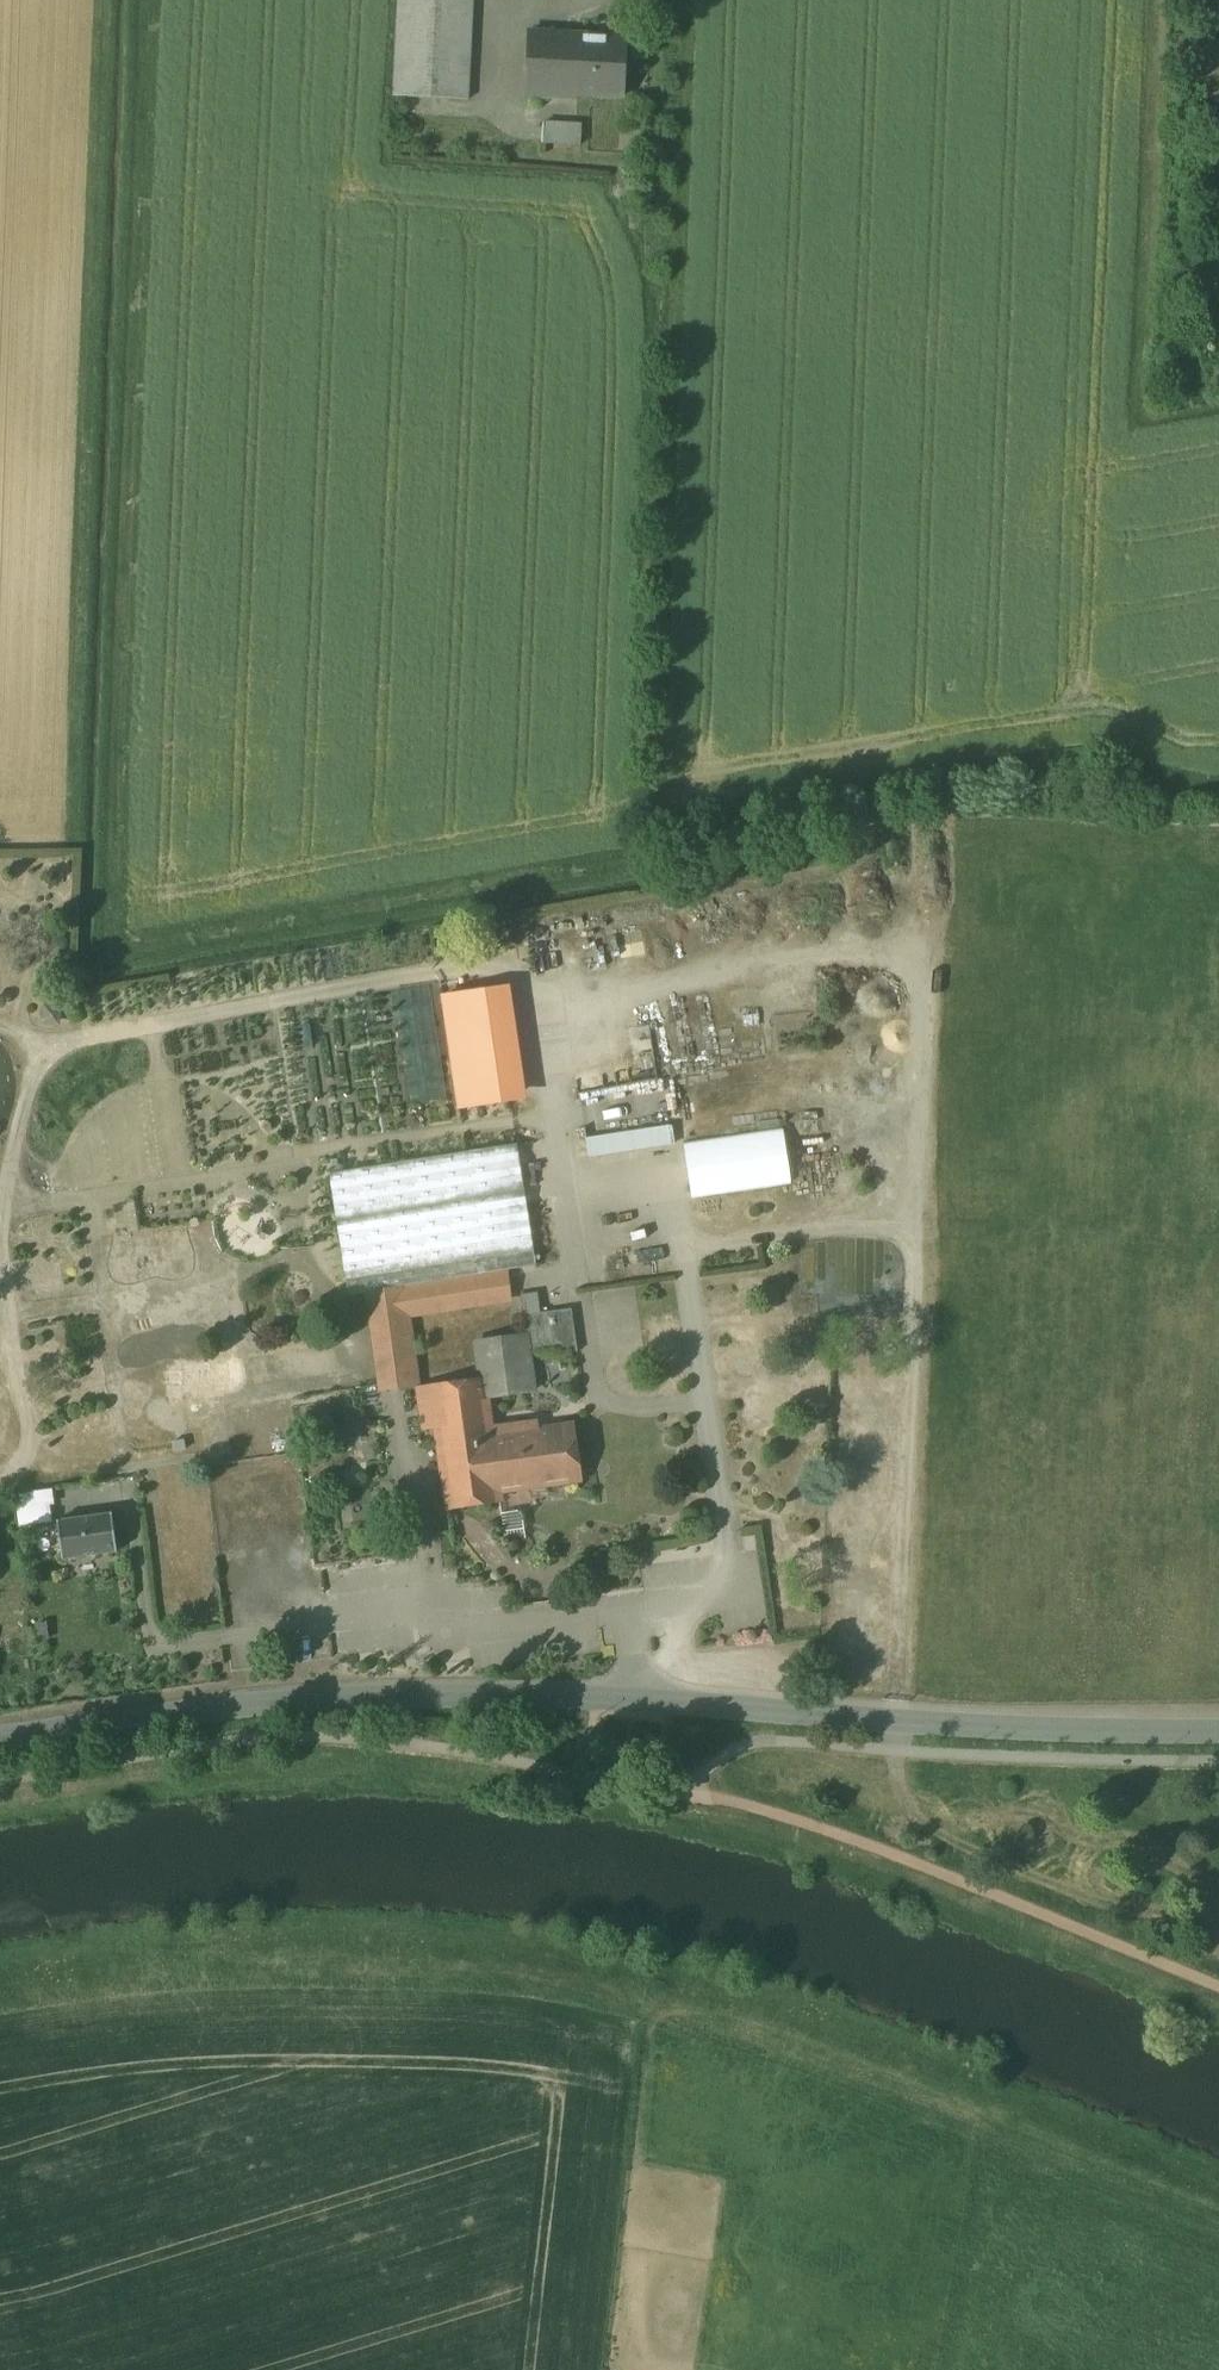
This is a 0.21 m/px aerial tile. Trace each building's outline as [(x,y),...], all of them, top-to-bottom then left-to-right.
[(396,96),(472,99),(475,0),(400,0),(396,96)] [(578,39),(528,38),(527,100),(577,100),(577,96),(578,39)] [(625,40),(578,39),(577,96),(624,97),(625,40)] [(583,125),(546,126),(546,145),(583,145),(583,125)] [(496,990),(443,998),(459,1107),(512,1100),(496,990)] [(671,1125),(586,1139),(589,1157),(674,1144),(671,1125)] [(783,1127),(684,1142),(692,1199),(791,1184),(783,1127)] [(517,1144),(330,1173),(349,1295),(503,1271),(536,1266),(517,1144)] [(503,1271),(368,1292),(382,1386),(420,1381),(411,1315),(508,1300),(503,1271)] [(571,1309),(524,1315),(526,1335),(527,1335),(529,1352),(556,1348),(564,1354),(578,1352),(571,1309)] [(526,1335),(476,1342),(481,1381),(483,1398),(486,1397),(534,1391),(529,1352),(527,1335),(526,1335)] [(486,1397),(483,1398),(481,1381),(420,1390),(425,1427),(438,1425),(449,1507),(500,1500),(499,1491),(575,1480),(568,1426),(565,1427),(566,1430),(536,1433),(535,1423),(490,1429),(486,1397)] [(50,1505),(17,1510),(20,1526),(53,1522),(50,1505)] [(112,1513),(57,1521),(62,1559),(117,1551),(112,1513)]
